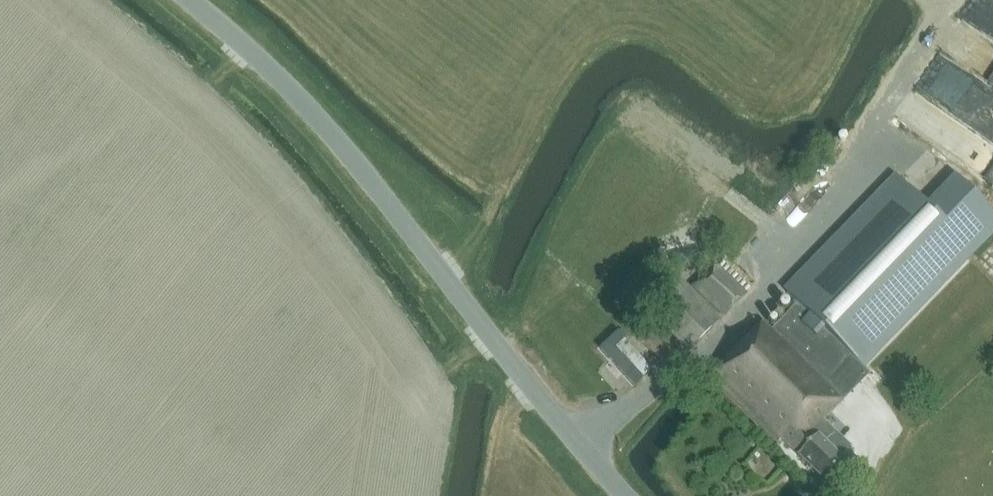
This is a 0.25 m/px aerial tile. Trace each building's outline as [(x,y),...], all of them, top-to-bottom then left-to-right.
[(935,288),(992,228),(992,213),(977,198),(956,176),(926,206),(899,180),(862,219),(787,296),(797,305),(771,331),(763,323),(710,378),(778,444),(781,440),(794,453),(822,424),(844,401),(826,384),(851,357),(860,366),(935,288)] [(746,294),(745,294),(714,265),(692,287),(724,317),(746,294)] [(689,353),(720,321),(676,278),(645,310),(689,353)] [(663,365),(678,349),(653,324),(639,340),(663,365)] [(617,333),(600,349),(634,387),(652,371),(617,333)] [(822,424),(794,453),(823,482),(843,462),(830,449),(838,440),(822,424)]
